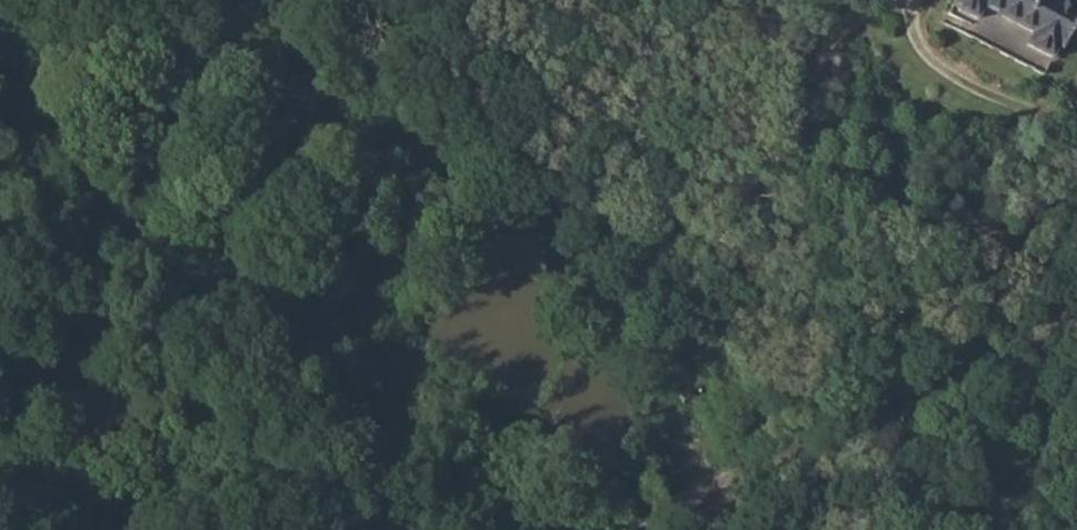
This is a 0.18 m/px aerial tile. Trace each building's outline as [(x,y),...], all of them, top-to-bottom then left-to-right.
[(944,7),(975,25),(983,12),(1028,39),(1023,48),(1051,64),(1058,52),(1060,52),(1076,22),(1076,5),(1068,0),(948,0),(944,7)]
